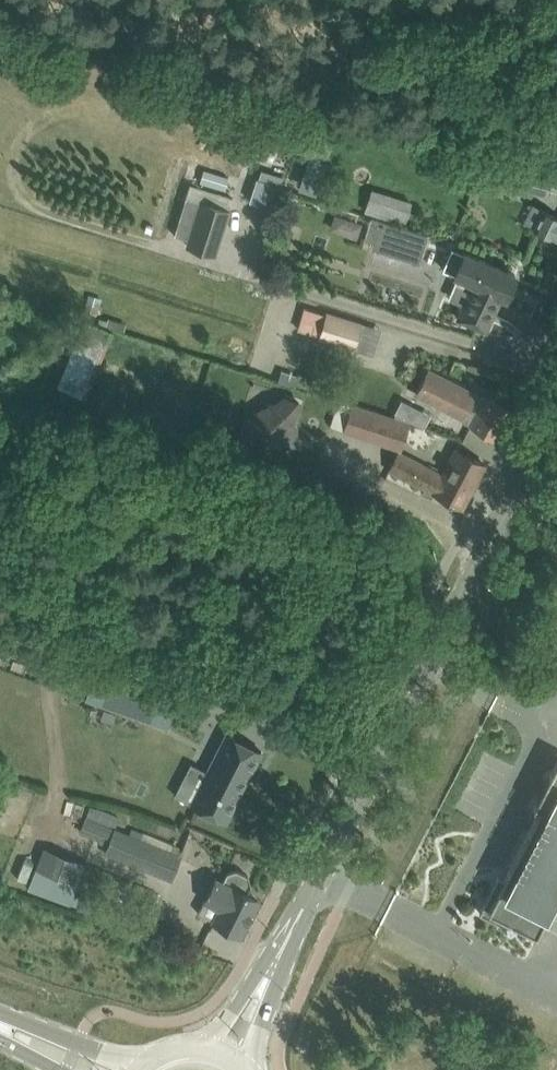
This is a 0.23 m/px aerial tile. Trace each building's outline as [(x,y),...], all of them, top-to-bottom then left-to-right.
[(478,157),(474,175),(547,192),(552,174),(478,157)] [(203,168),(200,181),(225,188),(228,176),(203,168)] [(258,203),(263,181),(249,177),(243,199),(258,203)] [(185,246),(216,255),(233,197),(189,185),(174,235),(187,239),(185,246)] [(396,198),(389,219),(403,223),(409,203),(396,198)] [(543,209),(535,226),(556,238),(556,216),(543,209)] [(337,210),(331,227),(360,236),(365,220),(337,210)] [(427,234),(371,216),(364,238),(373,241),(371,246),(418,261),(427,234)] [(452,247),(443,268),(456,274),(455,274),(474,282),(458,318),(486,329),(501,294),(506,296),(515,274),(495,265),(465,252),(465,253),(452,247)] [(84,310),(97,314),(102,297),(89,293),(84,310)] [(305,307),(299,329),(320,335),(319,338),(352,348),(360,321),(327,311),(326,314),(305,307)] [(87,320),(60,387),(86,398),(113,331),(87,320)] [(433,401),(441,405),(472,421),(470,425),(477,429),(497,439),(512,409),(493,399),(485,395),(428,366),(416,392),(433,401)] [(294,385),(297,374),(281,369),(277,380),(294,386),(294,385)] [(297,374),(294,385),(307,389),(311,378),(297,374)] [(247,414),(243,431),(263,445),(273,441),(296,444),(299,426),(294,425),(303,402),(296,396),(272,396),(247,414)] [(403,398),(396,411),(413,420),(419,407),(403,398)] [(338,400),(330,424),(342,428),(342,429),(401,449),(410,423),(338,400)] [(390,469),(425,487),(422,492),(432,497),(434,491),(449,499),(448,501),(451,502),(452,501),(462,506),(484,463),(456,449),(443,474),(399,451),(390,469)] [(305,475),(314,492),(338,480),(329,463),(305,475)] [(168,726),(183,685),(100,655),(85,697),(168,726)] [(227,732),(191,803),(226,820),(262,750),(227,732)] [(549,775),(552,784),(504,878),(498,875),(480,912),(506,925),(509,919),(537,933),(556,894),(556,760),(549,775)] [(183,851),(87,815),(81,833),(99,840),(98,842),(107,845),(103,856),(171,881),(183,851)] [(44,846),(28,887),(66,902),(82,861),(44,846)] [(199,912),(221,923),(240,933),(258,899),(246,893),(251,884),(248,875),(236,869),(227,872),(222,882),(216,878),(199,912)]
